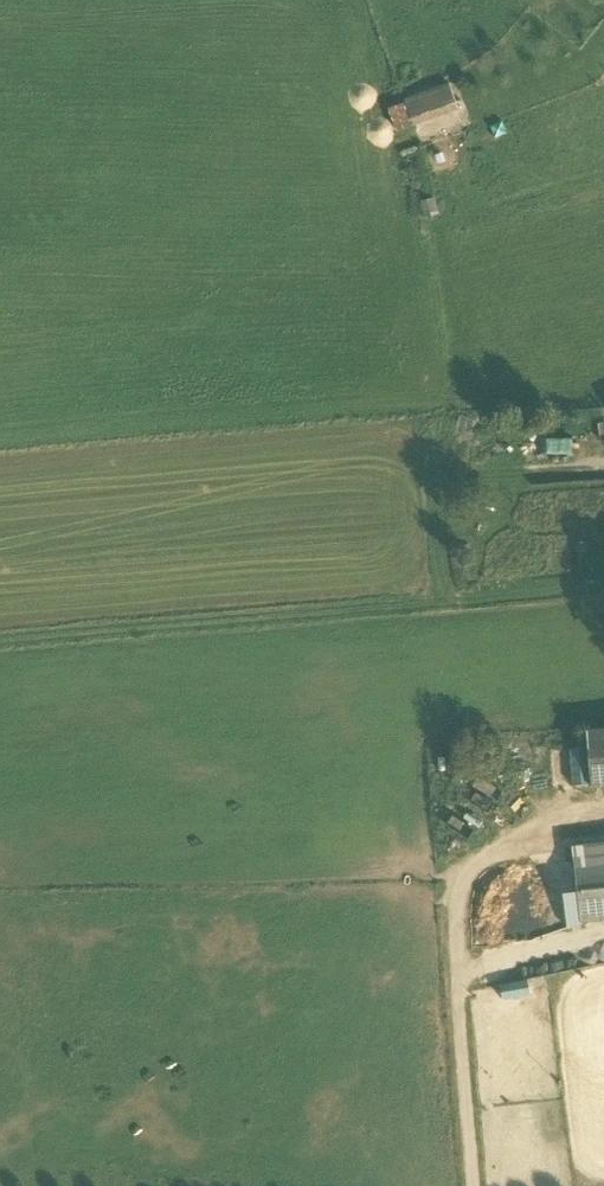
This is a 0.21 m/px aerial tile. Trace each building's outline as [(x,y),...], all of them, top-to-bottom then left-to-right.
[(405,101),(413,124),(458,108),(450,84),(405,101)] [(603,786),(603,729),(586,730),(592,787),(603,786)] [(588,781),(585,745),(572,747),(575,782),(588,781)] [(603,858),(603,842),(572,846),(574,862),(603,858)] [(603,918),(603,858),(574,862),(577,891),(581,920),(603,918)] [(581,920),(577,891),(564,893),(568,931),(581,924),(581,920)]
